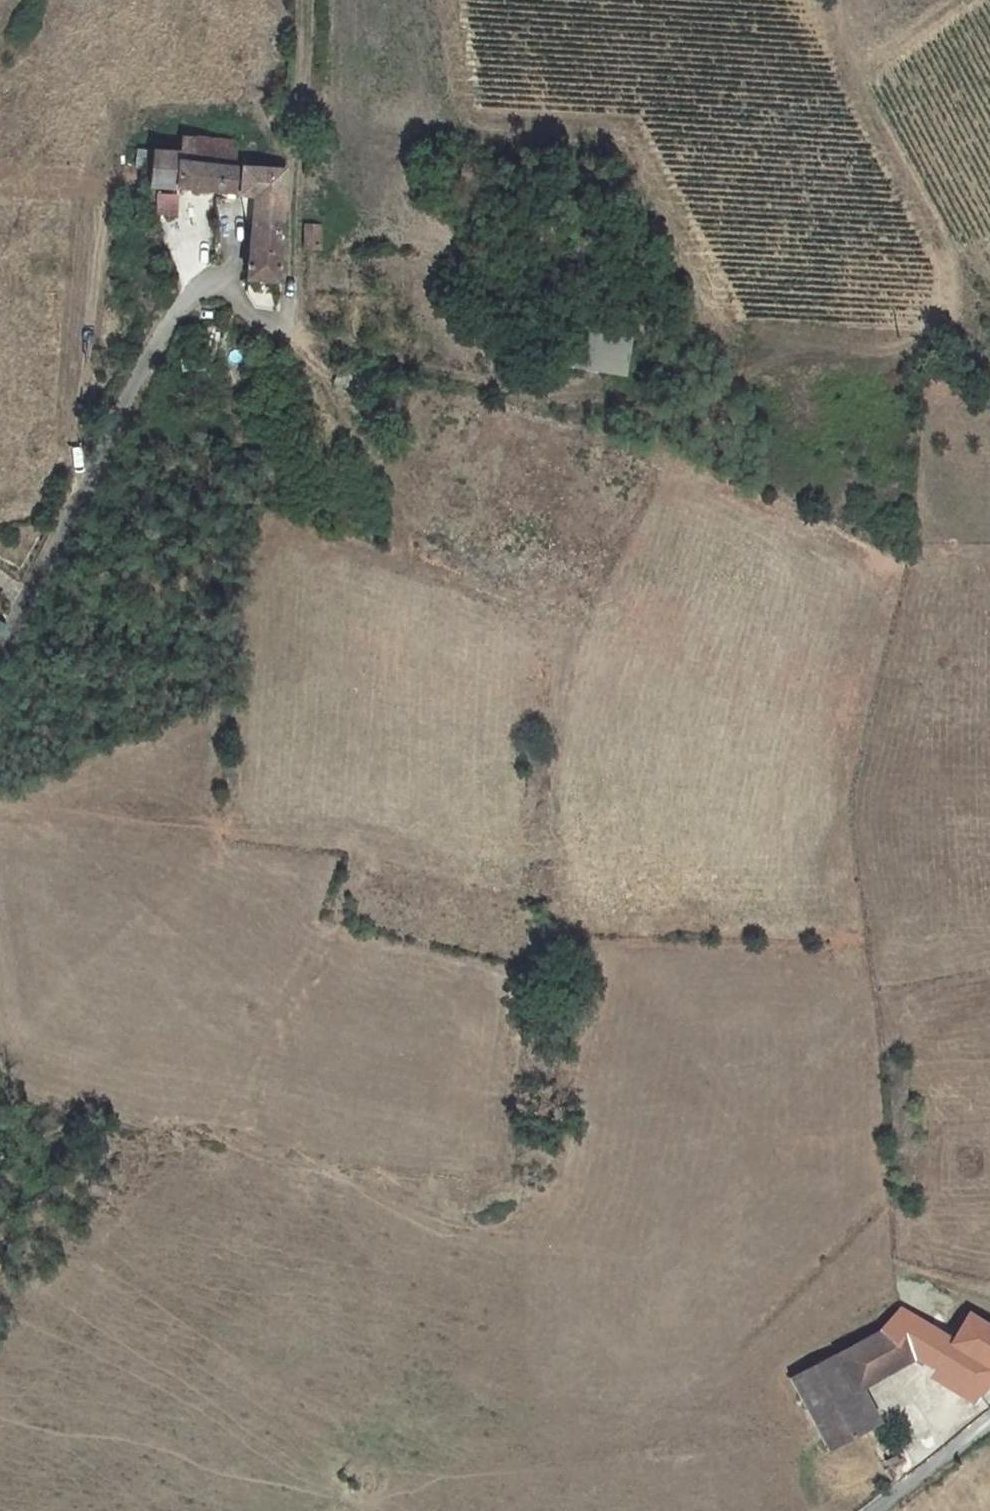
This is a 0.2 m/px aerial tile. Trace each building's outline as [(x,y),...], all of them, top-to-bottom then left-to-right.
[(239,282),(271,285),(279,252),(284,170),(257,170),(258,144),(178,141),(178,160),(143,159),(143,191),(247,194),(239,282)] [(585,369),(630,372),(633,332),(588,329),(585,369)] [(938,1381),(971,1402),(977,1395),(989,1378),(989,1343),(962,1327),(952,1342),(899,1310),(879,1332),(841,1351),(861,1388),(915,1357),(943,1373),(938,1381)] [(962,1327),(989,1343),(989,1329),(969,1316),(962,1327)] [(789,1379),(827,1451),(879,1423),(861,1388),(841,1351),(789,1379)] [(899,1463),(894,1456),(886,1461),(890,1468),(899,1463)]
